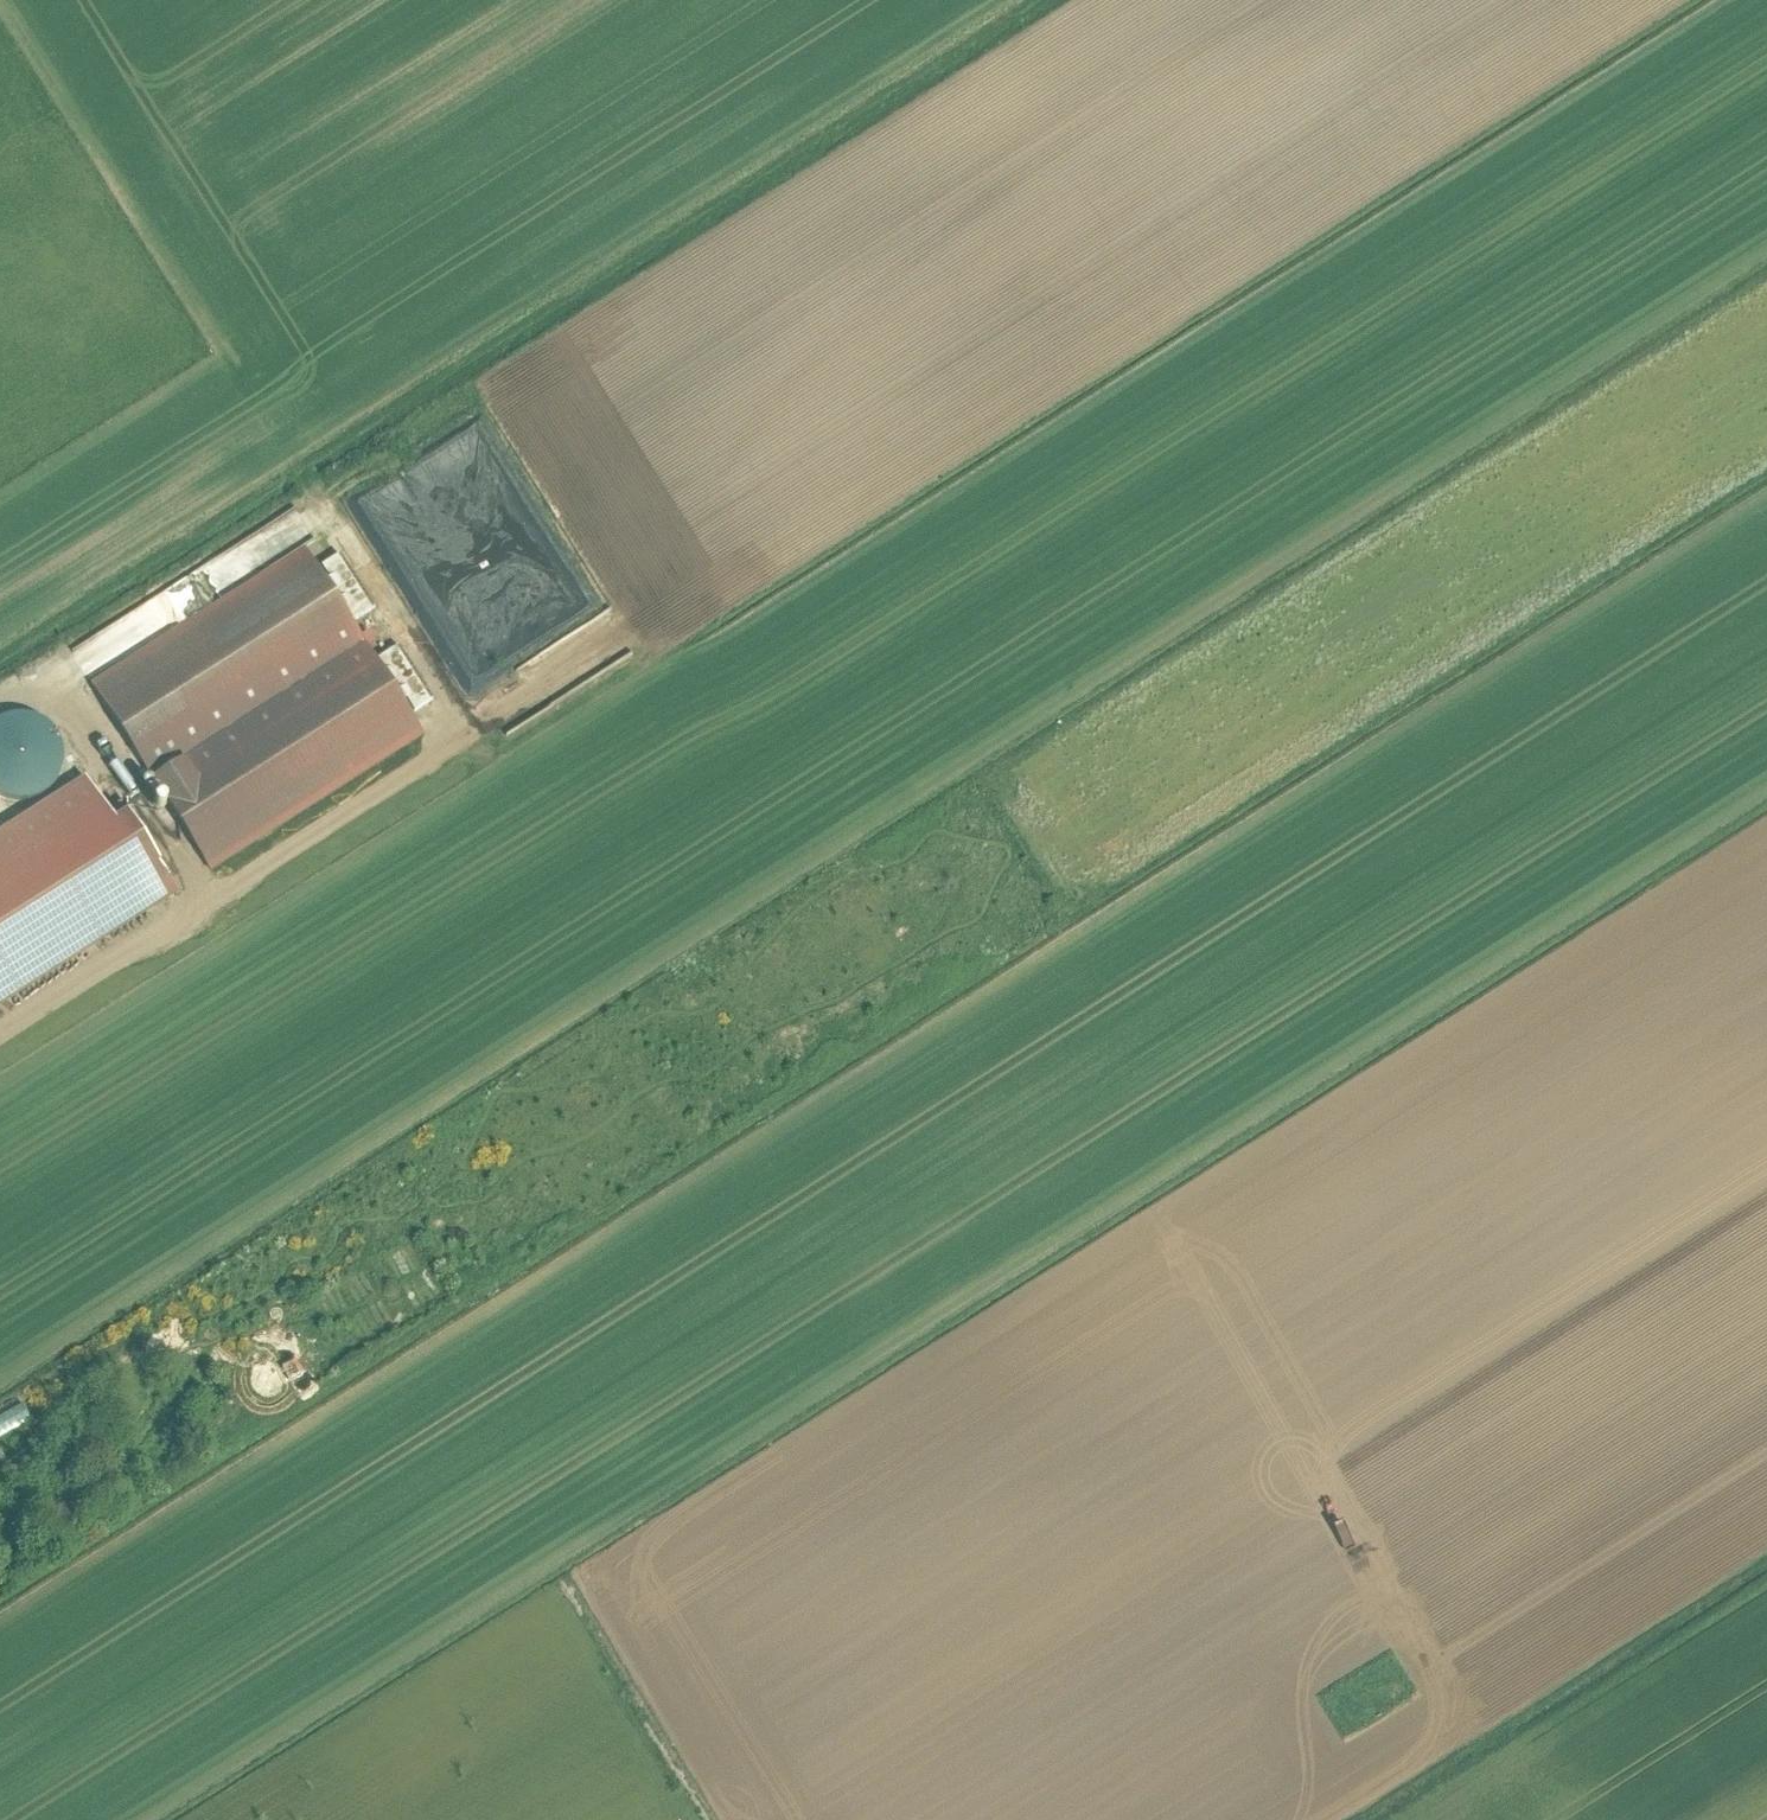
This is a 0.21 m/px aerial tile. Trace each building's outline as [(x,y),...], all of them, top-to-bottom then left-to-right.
[(370,494),(380,518),(408,507),(398,482),(370,494)] [(304,550),(90,687),(210,874),(424,737),(411,716),(376,663),(352,625),(319,573),(304,550)] [(339,560),(319,573),(352,625),(372,612),(339,560)] [(398,648),(376,663),(411,716),(433,702),(398,648)] [(63,759),(62,749),(58,739),(51,729),(41,721),(30,717),(18,716),(7,718),(0,721),(0,798),(8,801),(18,803),(30,801),(42,797),(51,789),(58,779),(62,769),(63,759)] [(178,897),(126,815),(113,823),(84,778),(0,832),(0,1011),(178,897)] [(0,1417),(0,1434),(27,1420),(21,1407),(0,1417)]
